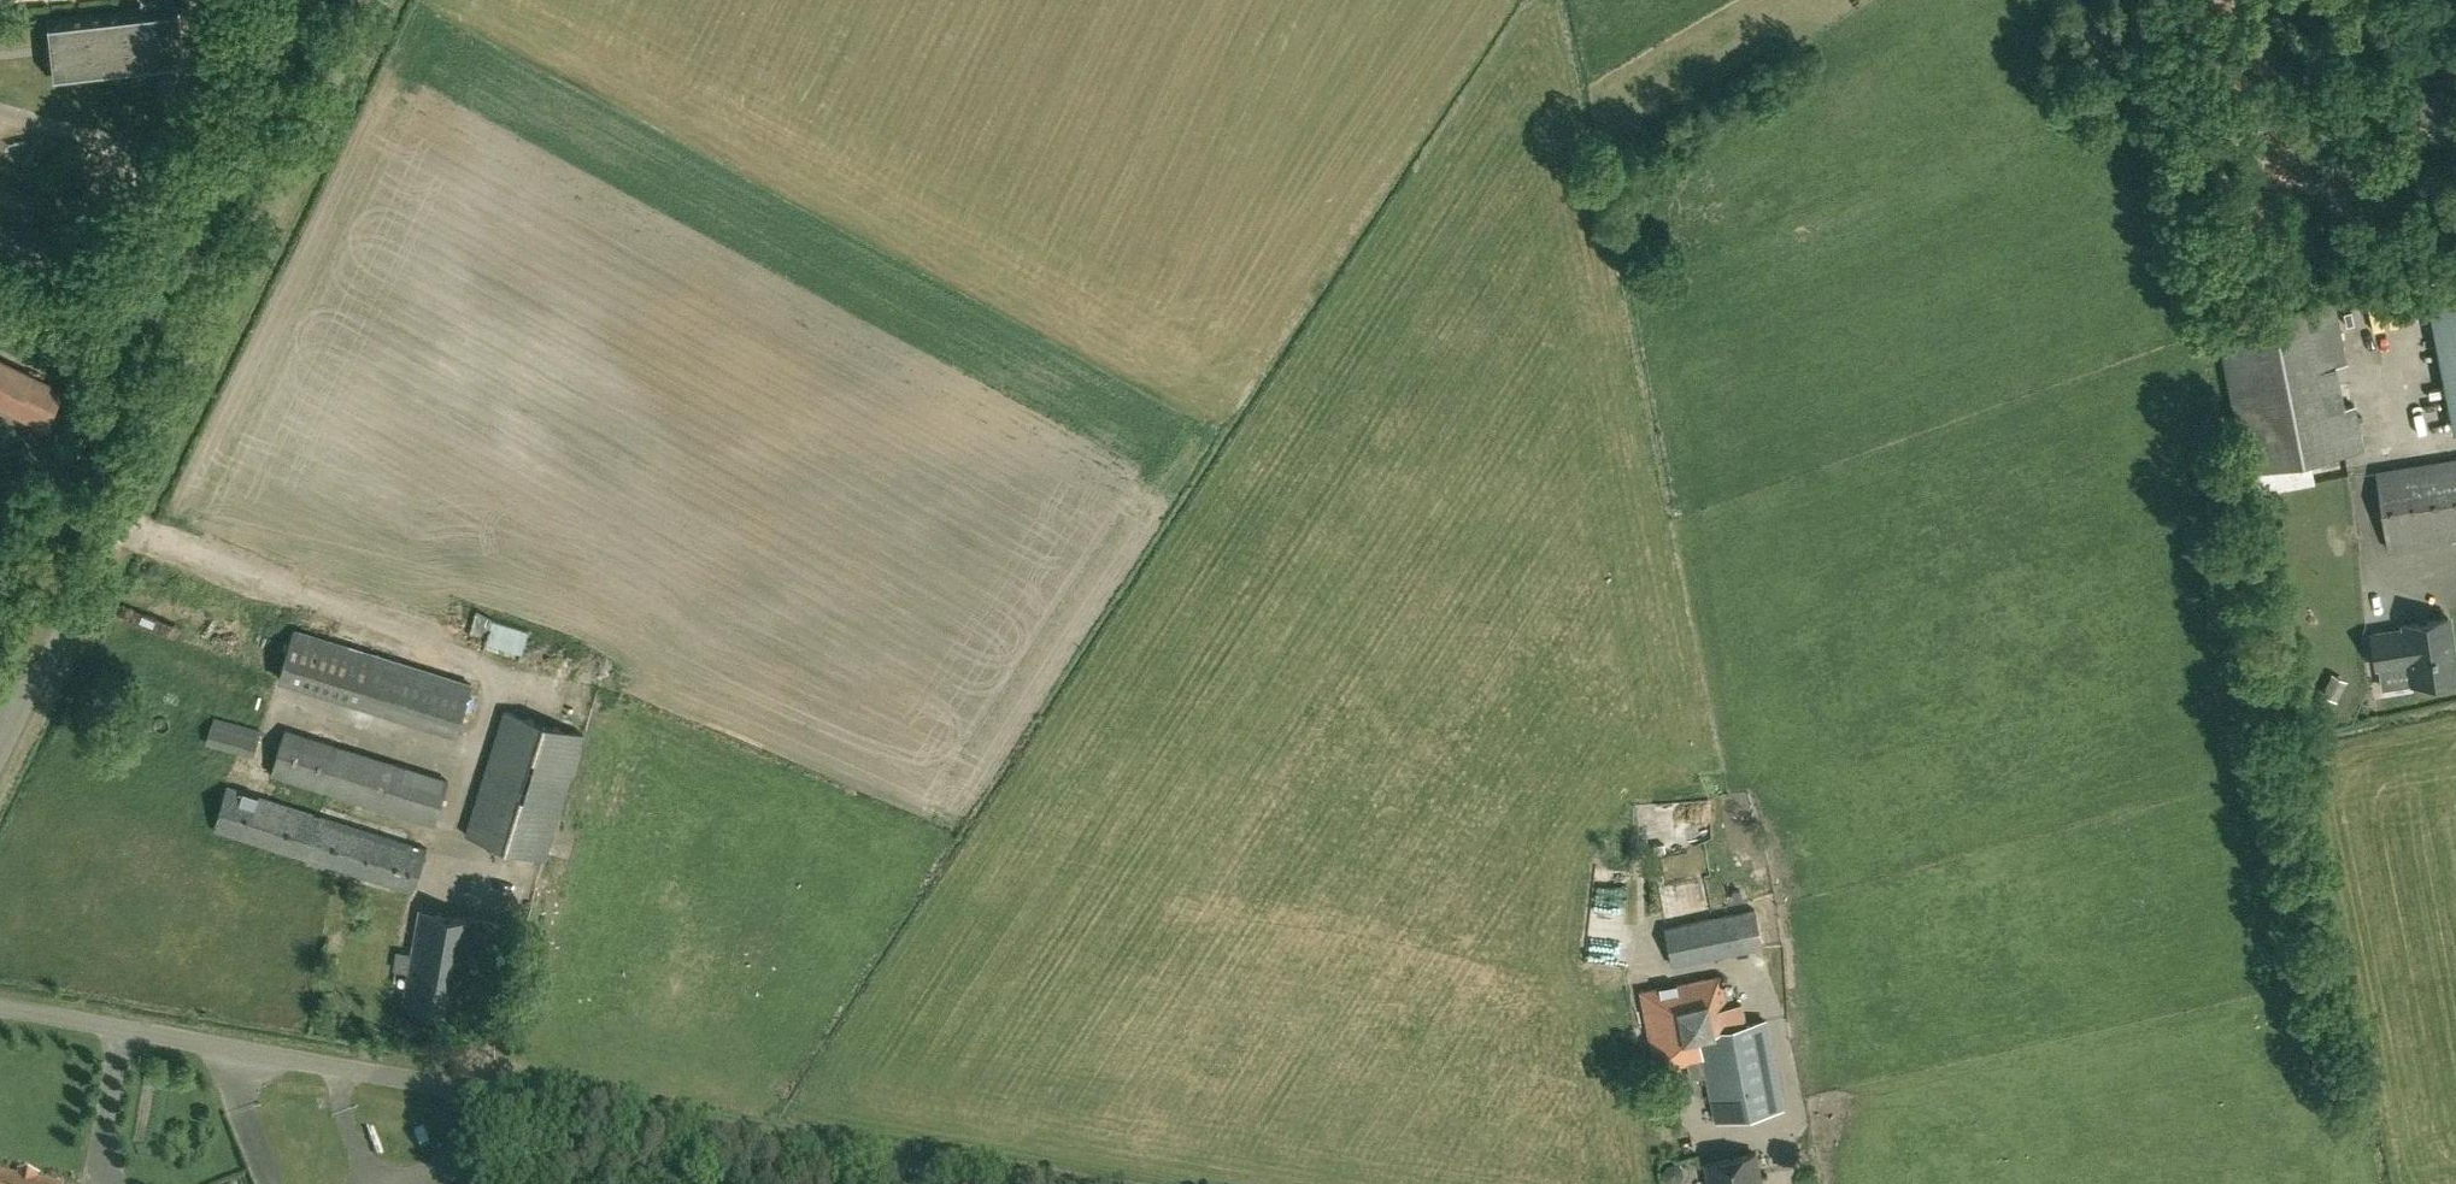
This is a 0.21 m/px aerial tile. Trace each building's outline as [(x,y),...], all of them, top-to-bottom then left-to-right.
[(185,66),(178,2),(174,2),(142,6),(49,17),(55,80),(185,66)] [(164,161),(175,166),(182,150),(171,145),(164,161)] [(2455,430),(2455,272),(2425,278),(2455,430)] [(2342,383),(2337,362),(2344,361),(2332,297),(2217,321),(2245,469),(2361,446),(2349,382),(2342,383)] [(0,359),(0,403),(43,425),(60,389),(0,359)] [(2387,548),(2455,537),(2455,458),(2375,471),(2387,548)] [(2404,637),(2393,639),(2392,631),(2371,634),(2376,667),(2408,662),(2411,682),(2455,675),(2455,674),(2447,618),(2402,625),(2404,637)] [(387,657),(292,627),(279,677),(372,705),(387,657)] [(387,657),(373,705),(457,731),(472,683),(387,657)] [(504,709),(466,833),(544,857),(583,733),(504,709)] [(213,717),(206,741),(253,754),(260,731),(213,717)] [(448,780),(285,730),(271,774),(434,823),(448,780)] [(427,848),(227,784),(213,828),(413,891),(427,848)] [(1755,906),(1663,926),(1672,965),(1762,947),(1755,906)] [(410,970),(404,1001),(460,1012),(477,919),(421,908),(413,952),(398,949),(395,967),(410,970)] [(1720,974),(1640,989),(1655,1069),(1686,1063),(1705,1060),(1700,1031),(1731,1024),(1727,1004),(1720,974)] [(1744,1001),(1727,1004),(1731,1024),(1747,1021),(1744,1001)] [(1786,1105),(1767,1016),(1747,1021),(1731,1024),(1700,1031),(1705,1060),(1707,1074),(1706,1074),(1715,1120),(1786,1105)] [(1705,1060),(1686,1063),(1689,1077),(1706,1074),(1707,1074),(1705,1060)] [(1754,1177),(1759,1176),(1754,1152),(1705,1161),(1709,1183),(1756,1183),(1754,1177)]
